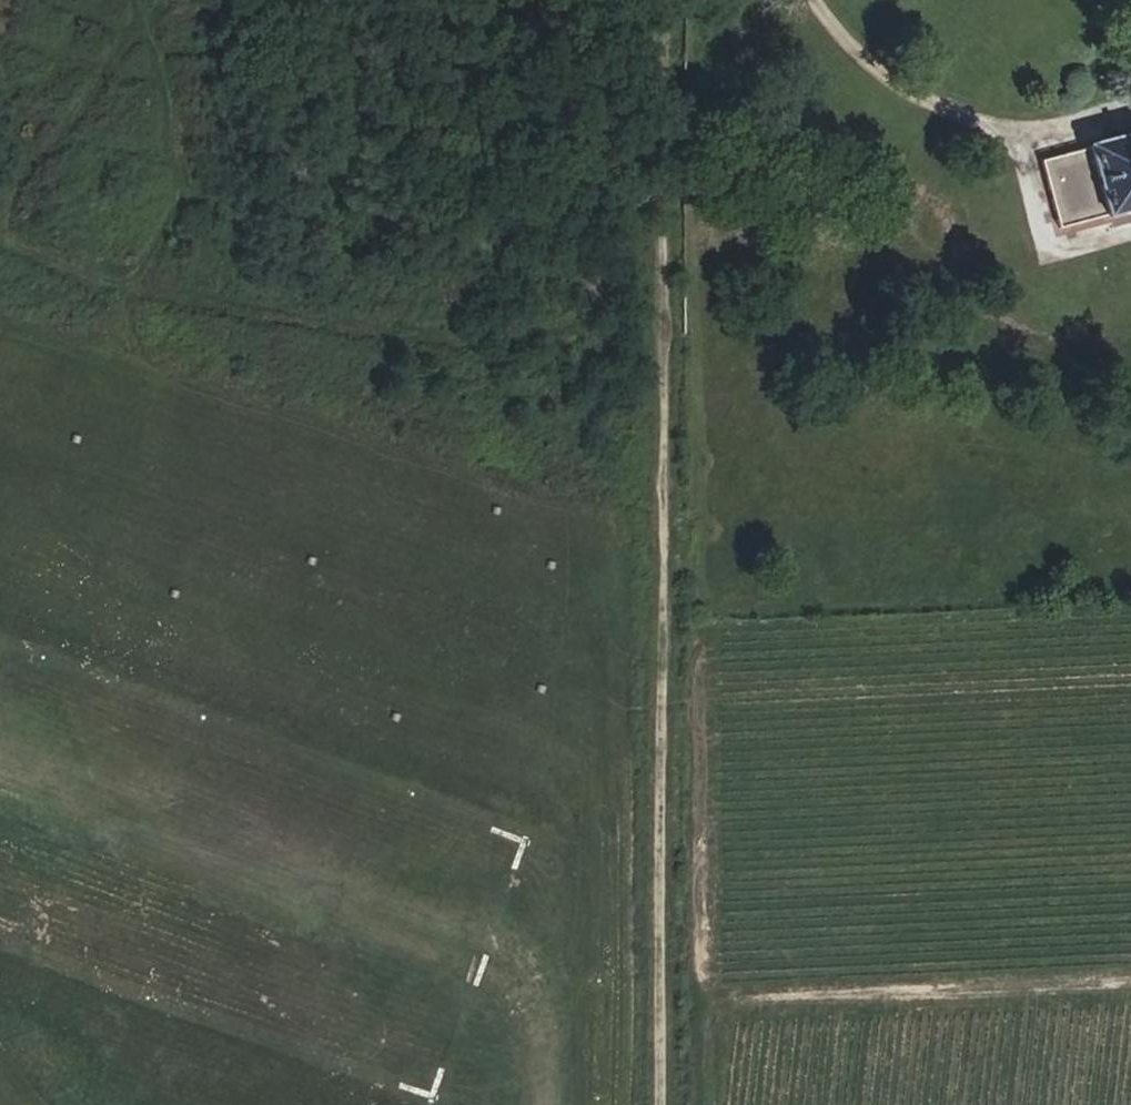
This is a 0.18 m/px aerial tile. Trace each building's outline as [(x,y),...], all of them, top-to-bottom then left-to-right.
[(1130,214),(1130,136),(1095,145),(1097,152),(1114,214),(1115,218),(1130,214)] [(1068,225),(1114,214),(1097,152),(1053,162),(1068,225)]
